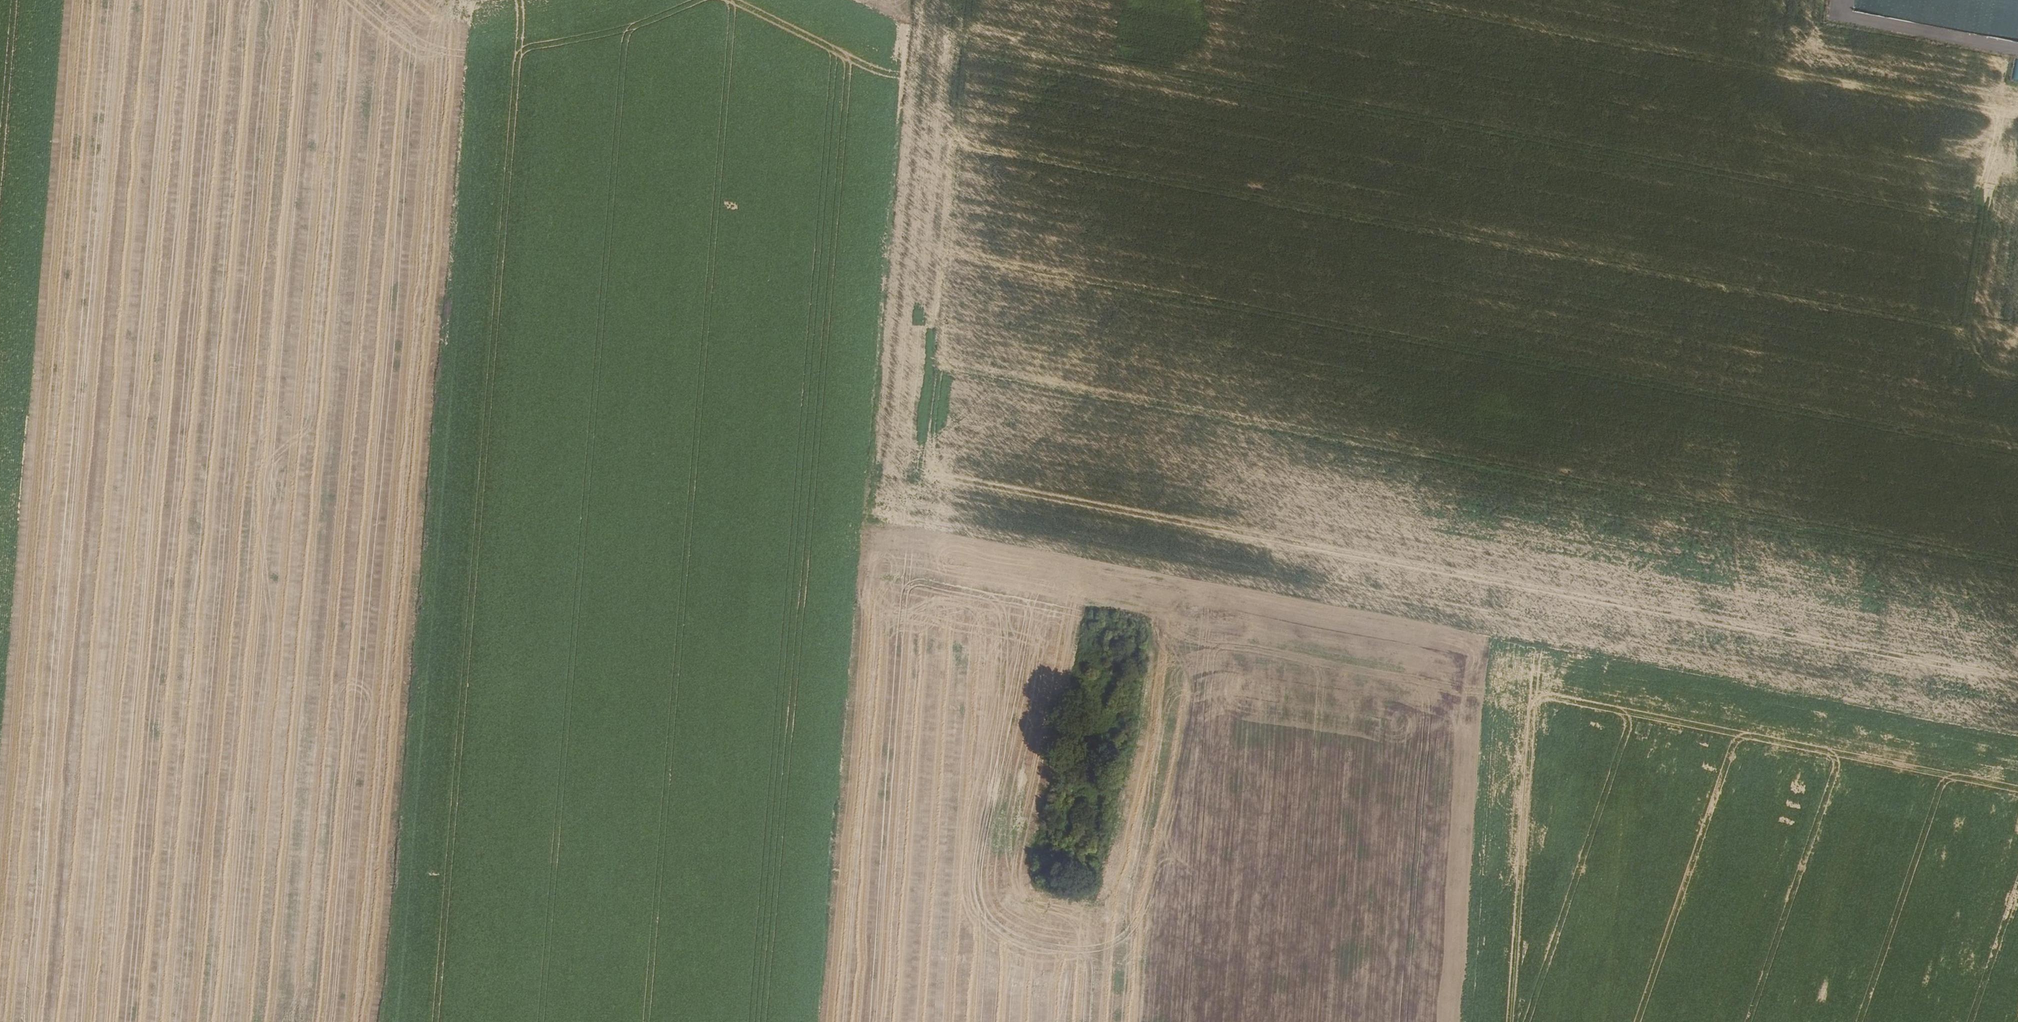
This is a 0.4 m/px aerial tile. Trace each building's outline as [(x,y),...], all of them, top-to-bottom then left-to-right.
[(1856,7),(2017,36),(2017,0),(1857,0),(1856,7)]
